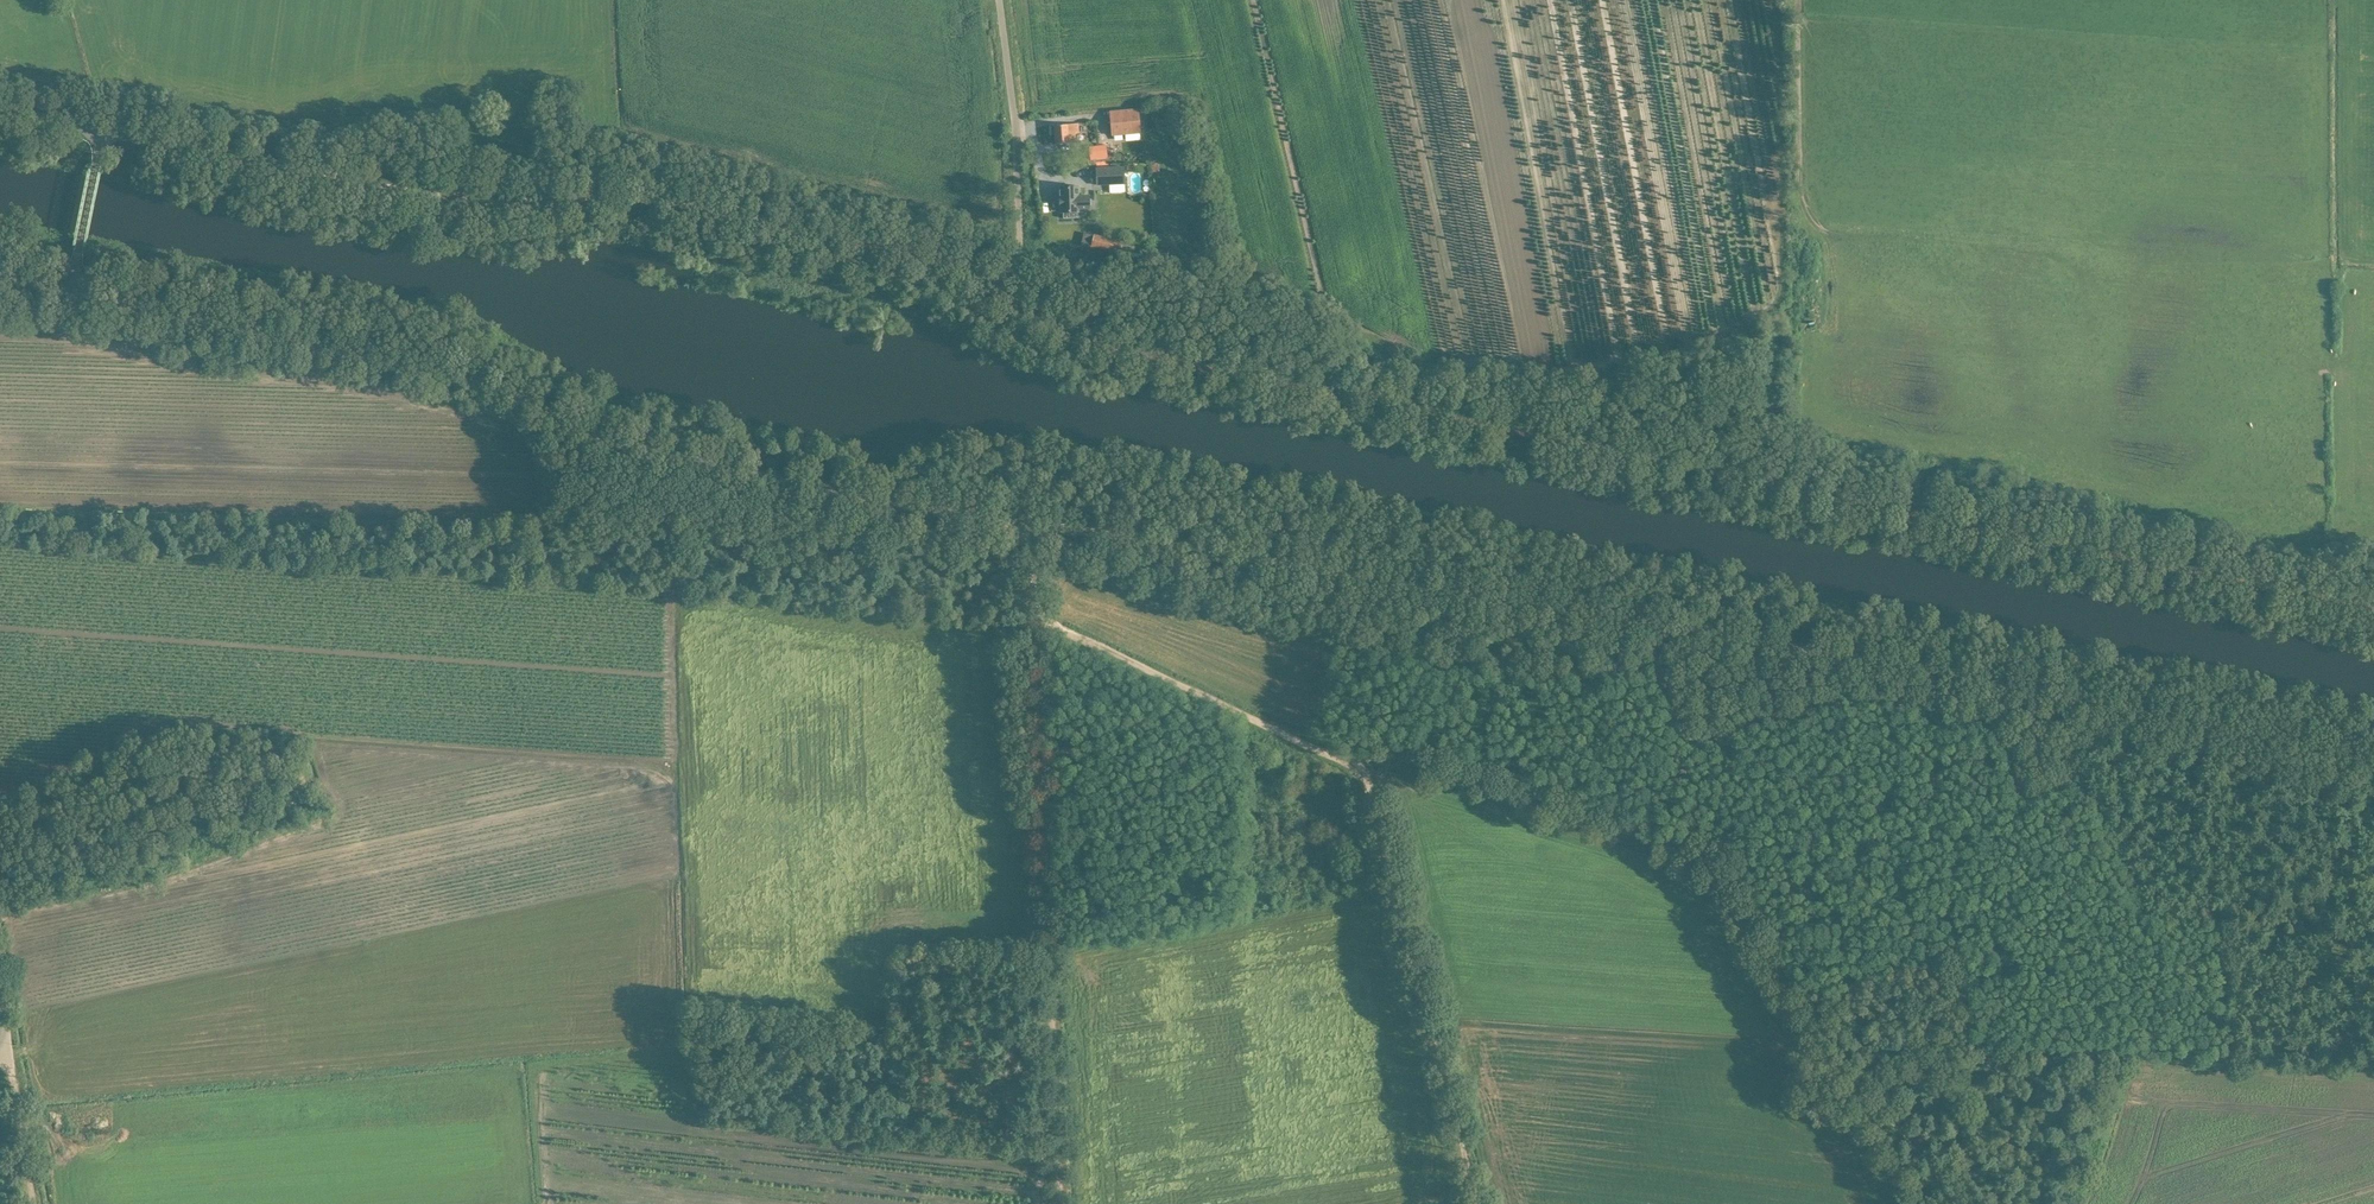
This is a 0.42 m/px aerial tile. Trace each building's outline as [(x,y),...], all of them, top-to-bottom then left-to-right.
[(1138,109),(1110,112),(1112,135),(1141,133),(1138,109)] [(1076,142),(1075,133),(1079,132),(1078,123),(1054,126),(1056,144),(1076,142)] [(1108,157),(1107,150),(1106,144),(1089,147),(1091,160),(1108,157)] [(1125,183),(1124,167),(1096,168),(1097,185),(1125,183)] [(1064,187),(1060,187),(1060,199),(1060,200),(1059,200),(1059,204),(1060,204),(1060,205),(1061,205),(1061,212),(1063,212),(1063,218),(1078,218),(1078,212),(1079,212),(1079,209),(1089,208),(1089,195),(1078,196),(1078,187),(1073,187),(1073,185),(1064,185),(1064,187)] [(1091,248),(1119,254),(1122,240),(1094,234),(1091,248)]
